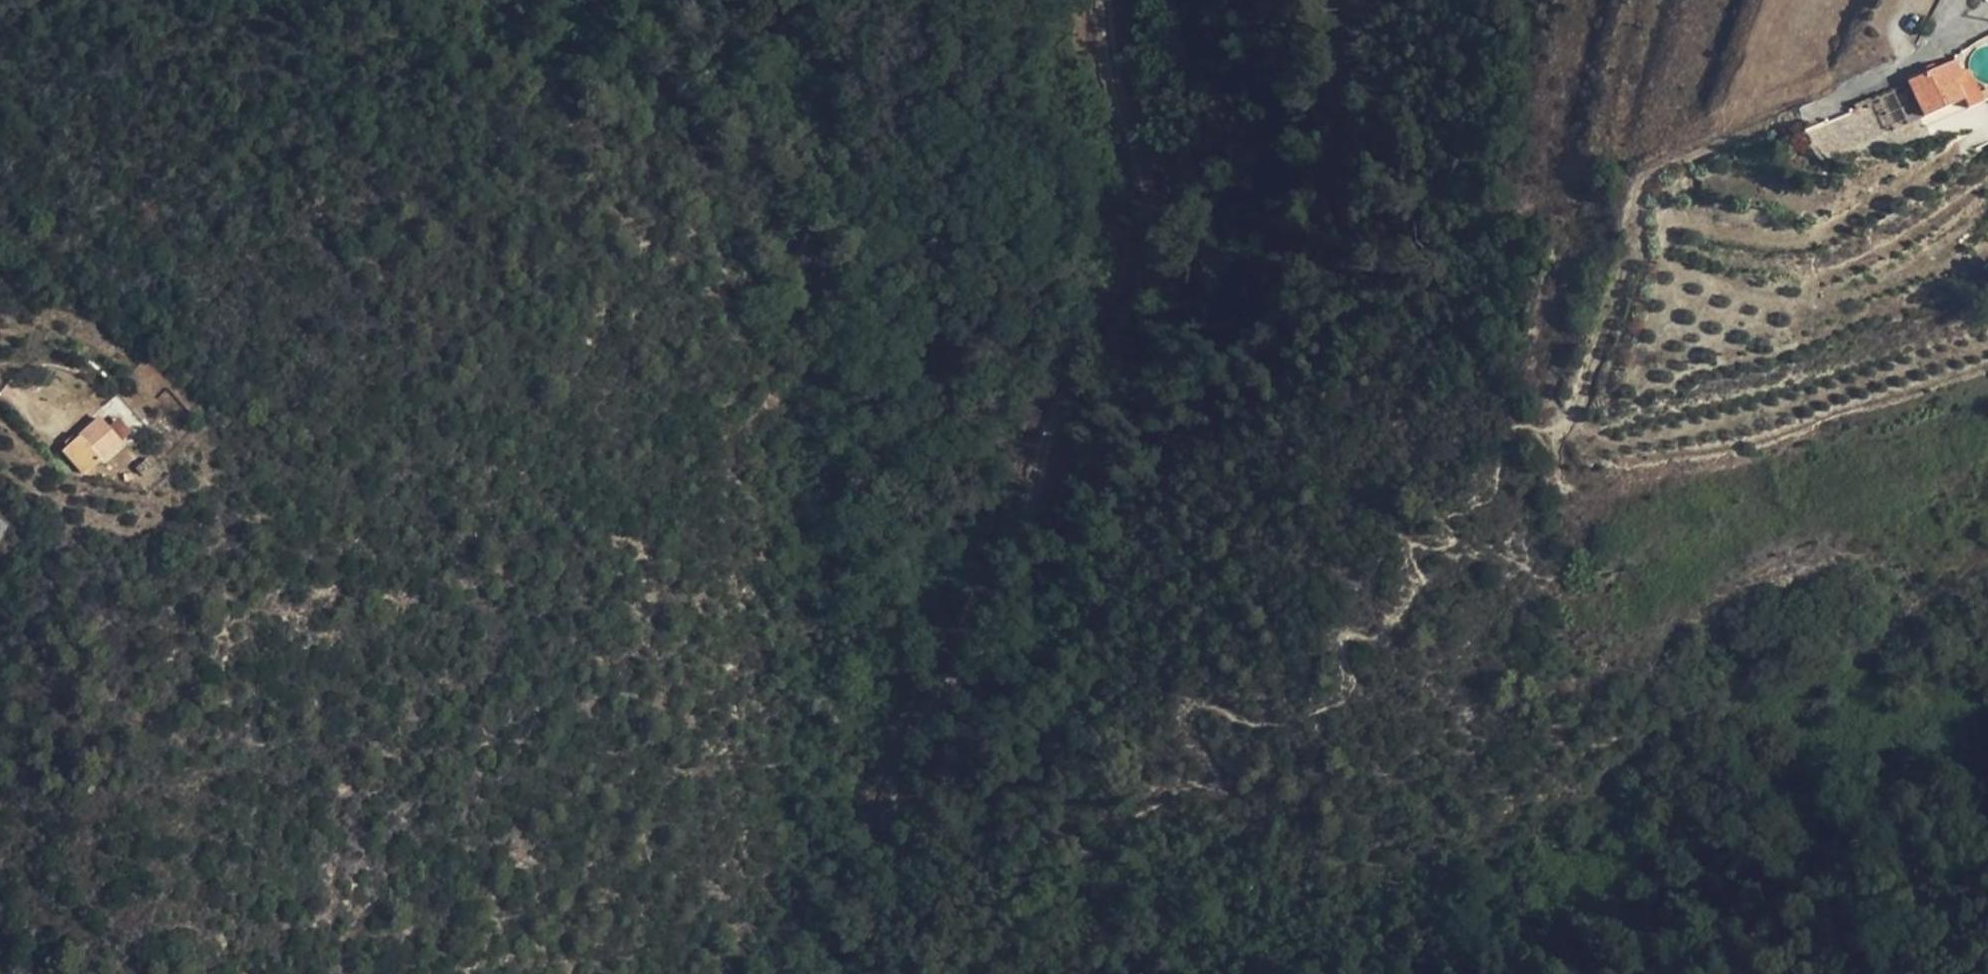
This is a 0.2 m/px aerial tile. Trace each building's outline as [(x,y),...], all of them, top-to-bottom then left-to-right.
[(1956,62),(1909,83),(1924,117),(1964,99),(1968,108),(1983,102),(1970,74),(1969,72),(1962,75),(1956,62)] [(1987,85),(1979,83),(1976,81),(1970,74),(1983,102),(1987,100),(1987,85)] [(98,419),(63,449),(85,474),(120,444),(119,443),(107,429),(98,419)] [(119,419),(107,429),(119,443),(131,433),(119,419)]
